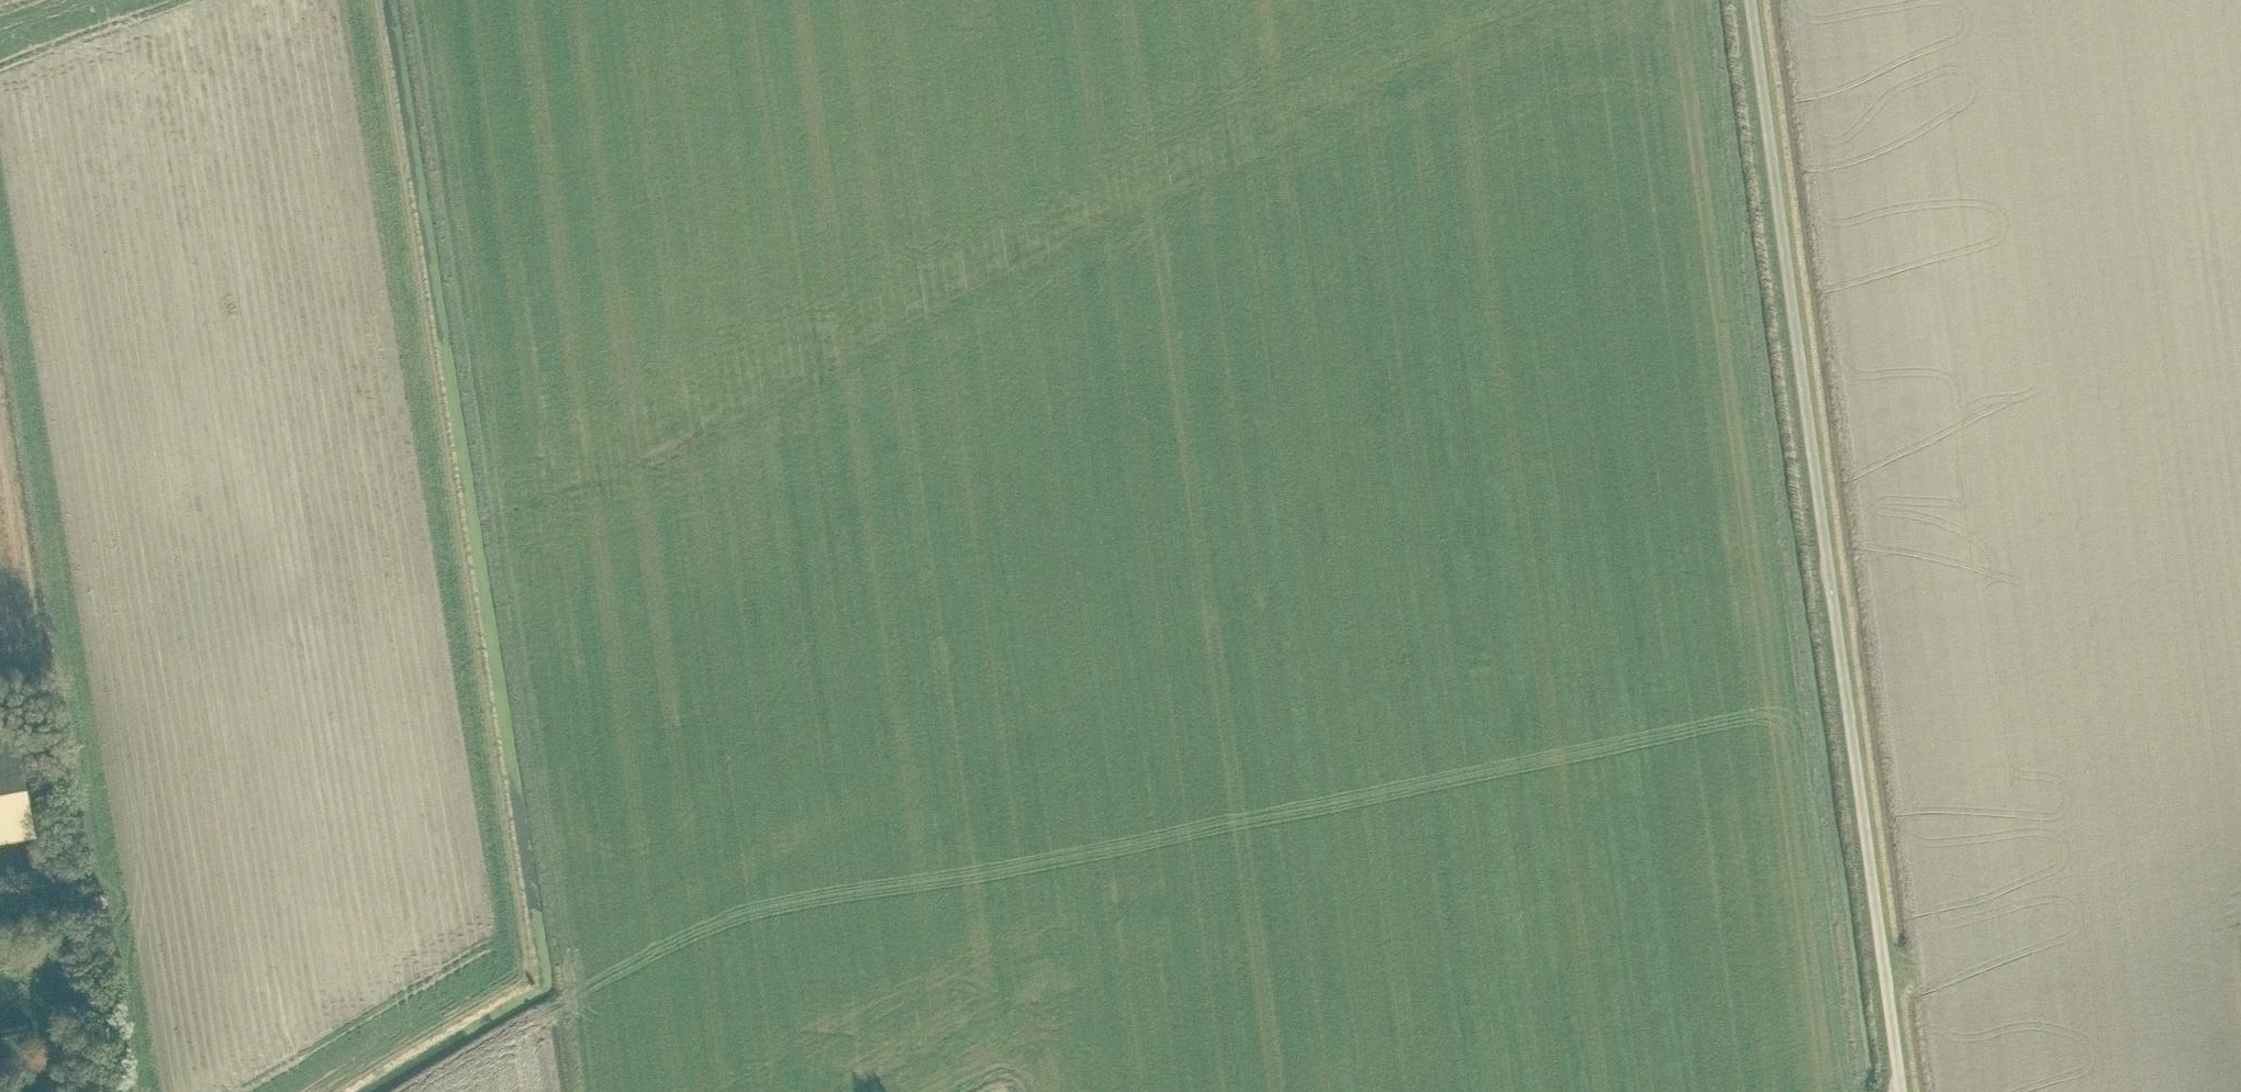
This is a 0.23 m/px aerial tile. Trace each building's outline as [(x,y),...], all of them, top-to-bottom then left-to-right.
[(35,840),(18,747),(0,750),(0,846),(35,840)] [(83,998),(67,1000),(68,1016),(85,1014),(83,998)]
